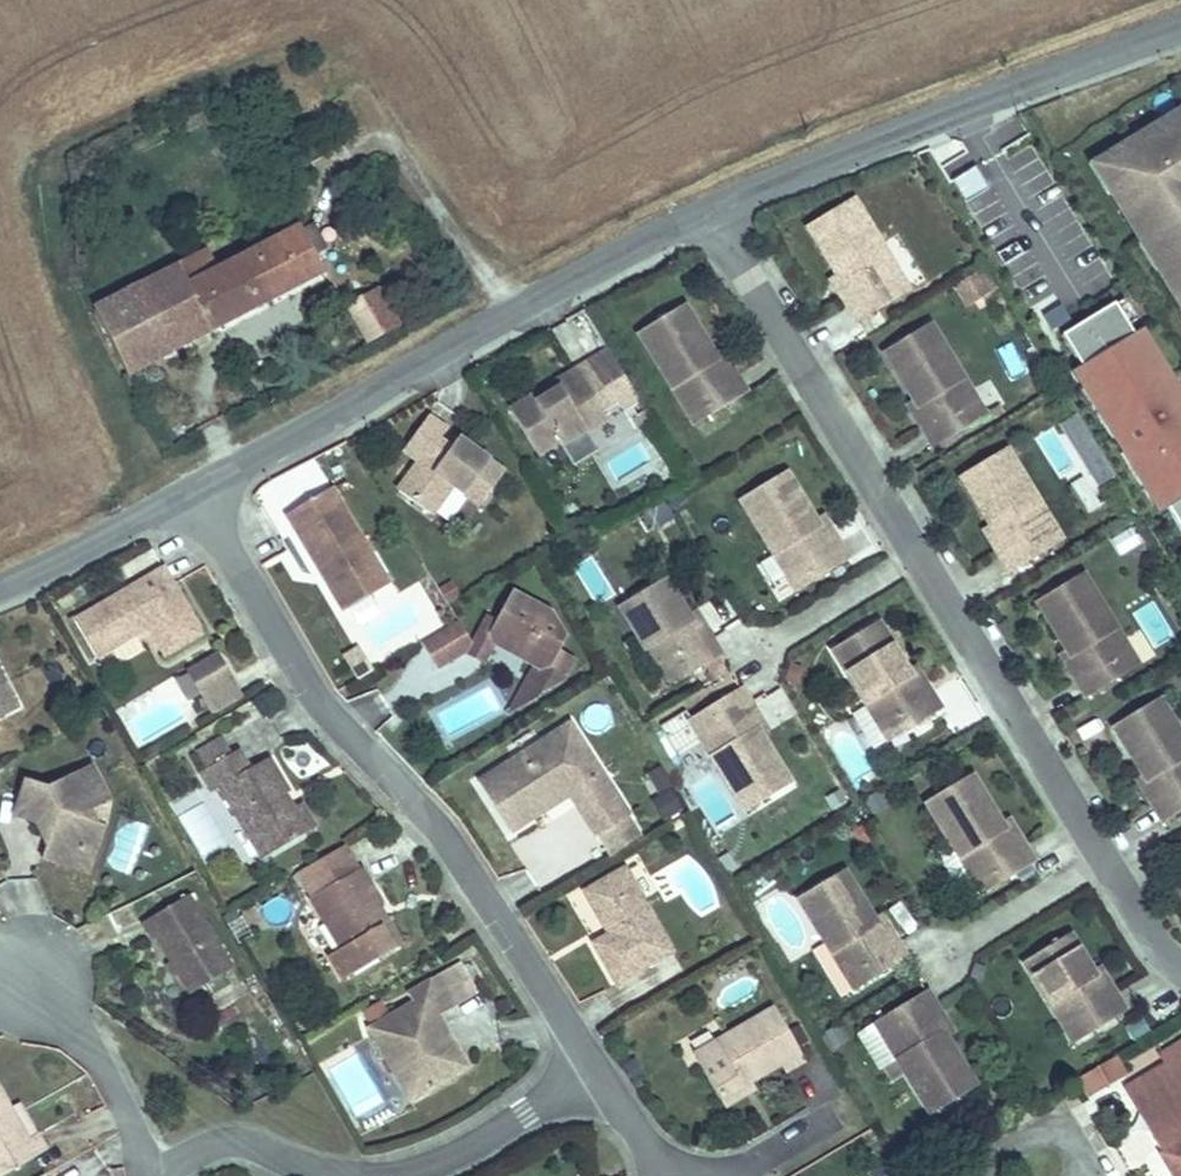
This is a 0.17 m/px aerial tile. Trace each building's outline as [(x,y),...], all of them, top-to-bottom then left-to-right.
[(1180,317),(1180,109),(1088,166),(1180,317)] [(953,179),(966,203),(988,191),(975,167),(953,179)] [(848,203),(804,230),(834,278),(851,305),(844,309),(855,326),(888,305),(879,288),(895,279),(848,203)] [(202,254),(91,311),(123,375),(319,275),(296,231),(212,274),(202,254)] [(951,288),(964,309),(997,290),(984,268),(951,288)] [(834,278),(828,282),(844,309),(851,305),(834,278)] [(895,279),(879,288),(888,305),(905,295),(895,279)] [(398,328),(377,290),(346,308),(368,346),(398,328)] [(679,310),(636,337),(683,413),(698,403),(709,419),(743,398),(732,381),(726,385),(709,358),(679,310)] [(1067,340),(1086,370),(1073,377),(1160,518),(1168,513),(1180,534),(1180,393),(1144,333),(1133,340),(1115,310),(1067,340)] [(925,328),(882,355),(912,403),(928,430),(922,434),(932,451),(966,430),(956,414),(972,404),(925,328)] [(1012,343),(996,351),(1012,380),(1028,371),(1012,343)] [(716,354),(709,358),(726,385),(732,381),(716,354)] [(530,402),(508,416),(533,458),(555,445),(558,450),(602,422),(596,413),(612,403),(589,366),(572,376),(576,383),(556,395),(534,409),(530,402)] [(572,376),(553,388),(556,395),(576,383),(572,376)] [(698,403),(683,413),(693,429),(709,419),(698,403)] [(928,430),(912,403),(905,407),(922,434),(928,430)] [(972,404),(956,414),(966,430),(982,420),(972,404)] [(1048,430),(1078,496),(1111,481),(1082,415),(1048,430)] [(443,438),(425,425),(402,457),(418,469),(397,499),(427,522),(449,491),(462,501),(470,490),(485,501),(500,480),(454,447),(442,464),(430,455),(443,438)] [(1002,453),(959,479),(989,528),(1005,555),(998,559),(1009,576),(1043,555),(1033,538),(1049,528),(1002,453)] [(782,477),(738,503),(786,580),(802,570),(812,585),(845,565),(835,547),(829,552),(812,524),(782,477)] [(470,490),(462,501),(477,511),(485,501),(470,490)] [(320,504),(272,538),(335,629),(383,596),(320,504)] [(818,520),(812,524),(829,552),(835,547),(818,520)] [(1005,555),(989,528),(982,532),(998,559),(1005,555)] [(1049,528),(1033,538),(1043,555),(1059,544),(1049,528)] [(1120,555),(1140,544),(1132,528),(1111,539),(1120,555)] [(802,570),(786,580),(795,596),(812,585),(802,570)] [(1080,578),(1036,604),(1066,653),(1082,680),(1076,684),(1086,700),(1120,680),(1110,664),(1126,654),(1080,578)] [(166,581),(88,627),(112,668),(153,644),(171,673),(207,650),(166,581)] [(662,584),(618,611),(658,676),(674,666),(684,682),(718,661),(707,644),(702,648),(684,620),(662,584)] [(484,644),(492,648),(528,666),(538,671),(529,690),(537,704),(554,694),(569,665),(547,654),(555,638),(541,613),(508,597),(493,627),(484,644)] [(691,617),(684,620),(702,648),(707,644),(691,617)] [(478,675),(492,648),(484,644),(493,627),(477,620),(455,663),(478,675)] [(112,668),(88,627),(79,631),(103,672),(112,668)] [(875,627),(831,654),(878,730),(895,720),(904,736),(938,715),(928,698),(921,702),(905,675),(875,627)] [(353,681),(371,675),(361,650),(344,656),(353,681)] [(1066,653),(1059,657),(1076,684),(1082,680),(1066,653)] [(1126,654),(1110,664),(1120,680),(1136,669),(1126,654)] [(210,718),(244,700),(220,655),(186,672),(210,718)] [(538,671),(528,666),(509,701),(490,739),(540,710),(537,704),(529,690),(538,671)] [(674,666),(658,676),(668,692),(684,682),(674,666)] [(911,671),(905,675),(921,702),(928,698),(911,671)] [(0,683),(0,733),(28,719),(7,680),(0,683)] [(714,730),(698,740),(745,817),(788,789),(758,741),(742,713),(749,710),(738,693),(704,714),(714,730)] [(1113,729),(1143,777),(1159,804),(1153,808),(1163,825),(1180,814),(1180,742),(1157,703),(1113,729)] [(749,710),(742,713),(758,741),(765,737),(749,710)] [(704,714),(688,724),(698,740),(714,730),(704,714)] [(895,720),(878,730),(888,746),(904,736),(895,720)] [(579,740),(560,752),(585,796),(605,785),(579,740)] [(585,796),(560,752),(486,795),(516,845),(571,813),(597,856),(634,834),(605,785),(585,796)] [(305,849),(289,824),(284,827),(275,811),(286,804),(266,770),(250,780),(239,761),(197,787),(207,805),(219,799),(265,874),(305,849)] [(1143,777),(1136,781),(1153,808),(1159,804),(1143,777)] [(49,870),(65,875),(88,864),(93,854),(106,858),(112,839),(103,837),(95,820),(110,812),(94,779),(55,798),(33,791),(22,826),(48,834),(55,851),(49,870)] [(969,779),(925,806),(972,883),(989,872),(999,888),(1033,867),(1022,850),(1016,854),(999,827),(969,779)] [(301,817),(289,824),(305,849),(316,842),(301,817)] [(1005,823),(999,827),(1016,854),(1022,850),(1005,823)] [(88,864),(65,875),(97,885),(106,858),(93,854),(88,864)] [(989,872),(972,883),(982,898),(999,888),(989,872)] [(842,876),(798,903),(845,979),(862,969),(872,985),(905,964),(895,947),(888,951),(871,924),(842,876)] [(634,880),(588,904),(611,948),(597,956),(621,1001),(681,969),(634,880)] [(369,926),(378,921),(384,918),(362,882),(311,911),(331,947),(317,955),(342,996),(392,964),(369,926)] [(196,907),(148,930),(157,948),(164,945),(192,1001),(233,981),(196,907)] [(878,920),(871,924),(888,951),(895,947),(878,920)] [(401,960),(378,921),(369,926),(392,964),(401,960)] [(1068,938),(1024,966),(1064,1031),(1081,1020),(1091,1037),(1125,1016),(1114,999),(1108,1003),(1091,975),(1068,938)] [(862,969),(845,979),(855,995),(872,985),(862,969)] [(1097,971),(1091,975),(1108,1003),(1114,999),(1097,971)] [(367,1044),(395,1091),(412,1080),(424,1100),(463,1076),(437,1034),(453,1023),(435,994),(406,1011),(410,1019),(367,1044)] [(925,996),(891,1017),(901,1033),(884,1043),(932,1119),(975,1092),(929,1016),(935,1013),(925,996)] [(1081,1020),(1064,1031),(1074,1047),(1091,1037),(1081,1020)] [(779,1025),(695,1069),(722,1119),(784,1084),(791,1096),(812,1086),(779,1025)] [(1161,1058),(1168,1069),(1126,1092),(1164,1158),(1175,1152),(1164,1133),(1180,1124),(1180,1046),(1161,1058)] [(359,1055),(334,1067),(357,1116),(382,1104),(359,1055)] [(1091,1097),(1126,1076),(1117,1062),(1082,1083),(1091,1097)] [(412,1080),(395,1091),(406,1111),(424,1100),(412,1080)] [(49,1161),(40,1144),(32,1147),(0,1089),(0,1175),(21,1175),(49,1161)] [(1164,1133),(1175,1152),(1164,1158),(1174,1175),(1180,1175),(1180,1124),(1164,1133)]
